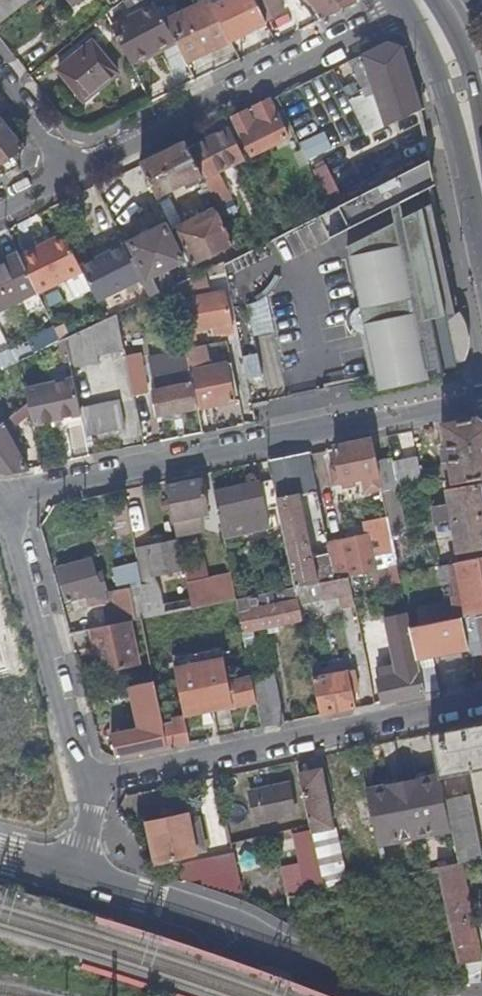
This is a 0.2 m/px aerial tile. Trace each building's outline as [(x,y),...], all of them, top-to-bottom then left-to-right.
[(30,0),(0,0),(0,24),(30,0)] [(166,22),(171,35),(186,64),(230,41),(213,5),(210,0),(166,22)] [(230,41),(284,15),(277,0),(219,0),(213,5),(230,41)] [(322,19),(352,4),(353,0),(305,0),(322,19)] [(166,22),(157,5),(119,24),(131,54),(171,35),(166,22)] [(60,69),(85,100),(119,72),(94,41),(60,69)] [(385,127),(423,108),(401,48),(387,43),(350,61),(363,92),(373,89),(385,127)] [(368,135),(385,127),(373,89),(363,92),(355,96),(368,135)] [(287,137),(269,101),(233,119),(250,155),(287,137)] [(0,120),(0,163),(21,148),(0,120)] [(202,176),(207,188),(211,193),(223,186),(217,171),(242,158),(227,130),(191,148),(199,163),(197,165),(202,176)] [(322,130),(298,142),(307,160),(331,148),(322,130)] [(157,197),(162,196),(165,194),(202,176),(197,165),(186,142),(141,164),(157,197)] [(311,168),(318,192),(331,188),(324,165),(311,168)] [(430,188),(422,167),(331,211),(321,215),(328,230),(361,215),(364,220),(430,188)] [(205,203),(213,199),(211,193),(207,188),(200,192),(205,203)] [(157,197),(173,229),(177,228),(193,263),(231,245),(214,210),(182,226),(169,199),(162,196),(157,197)] [(468,333),(465,314),(454,316),(432,203),(404,218),(406,237),(399,239),(396,222),(348,245),(361,308),(352,313),(349,320),(350,326),(357,332),(366,333),(377,390),(424,382),(434,377),(436,379),(443,378),(443,374),(441,374),(440,371),(455,368),(456,363),(464,361),(458,336),(468,333)] [(285,233),(307,222),(302,211),(279,222),(282,227),(285,233)] [(147,293),(170,282),(164,268),(181,259),(164,224),(129,241),(136,256),(131,259),(132,261),(147,293)] [(131,259),(117,232),(110,235),(125,265),(132,261),(131,259)] [(64,234),(19,255),(38,294),(81,272),(80,267),(64,234)] [(80,267),(81,272),(96,298),(126,286),(110,253),(80,267)] [(20,301),(24,306),(40,299),(38,294),(19,255),(0,264),(0,311),(20,301)] [(223,293),(207,296),(203,329),(229,323),(223,293)] [(207,296),(175,301),(184,348),(197,346),(193,331),(203,329),(207,296)] [(243,303),(256,354),(239,358),(247,388),(284,379),(265,298),(243,303)] [(97,357),(124,352),(117,315),(106,320),(64,340),(71,370),(98,364),(97,357)] [(208,362),(225,360),(222,343),(206,346),(208,362)] [(33,358),(28,344),(0,354),(0,370),(33,358)] [(232,394),(236,392),(230,363),(206,368),(203,345),(197,346),(184,348),(189,371),(197,409),(232,401),(232,394)] [(125,358),(132,394),(146,393),(140,356),(125,358)] [(156,416),(197,409),(189,371),(152,378),(155,397),(152,398),(156,416)] [(24,416),(27,416),(29,428),(76,418),(67,379),(18,389),(24,416)] [(80,411),(86,438),(125,431),(119,403),(80,411)] [(21,414),(20,410),(9,419),(11,422),(21,414)] [(441,426),(446,448),(440,449),(442,463),(449,462),(452,480),(444,481),(451,522),(481,517),(481,511),(478,486),(454,489),(452,482),(477,478),(481,477),(481,423),(475,418),(441,426)] [(26,470),(4,423),(4,422),(0,425),(0,471),(9,473),(26,470)] [(371,440),(334,448),(342,483),(377,476),(375,463),(371,440)] [(309,453),(268,462),(272,481),(276,501),(294,587),(320,583),(335,579),(329,552),(312,556),(298,496),(317,492),(309,453)] [(392,463),(395,477),(421,471),(417,456),(392,463)] [(375,463),(377,476),(382,493),(398,490),(395,477),(392,463),(391,460),(375,463)] [(449,462),(442,463),(442,467),(444,481),(452,480),(449,462)] [(421,471),(424,485),(444,481),(442,467),(421,471)] [(395,477),(398,490),(424,485),(421,471),(395,477)] [(478,486),(477,478),(452,482),(454,489),(478,486)] [(272,481),(212,494),(222,542),(268,533),(263,504),(276,501),(272,481)] [(200,482),(166,489),(177,542),(203,536),(199,518),(206,516),(200,482)] [(384,507),(387,523),(389,530),(406,528),(402,505),(384,507)] [(114,533),(127,532),(125,508),(112,509),(114,533)] [(451,522),(457,552),(481,546),(481,517),(451,522)] [(328,545),(329,552),(335,579),(349,577),(396,567),(390,534),(389,530),(387,523),(364,528),(366,537),(328,545)] [(171,541),(137,548),(143,584),(180,577),(171,541)] [(457,552),(459,561),(481,557),(481,546),(457,552)] [(459,561),(457,562),(465,600),(444,604),(413,609),(418,628),(478,614),(481,614),(481,557),(459,561)] [(91,561),(58,570),(67,600),(88,594),(91,604),(105,601),(104,592),(106,590),(102,575),(96,576),(91,561)] [(110,568),(115,590),(139,585),(134,562),(110,568)] [(465,600),(457,562),(436,566),(444,604),(465,600)] [(398,572),(399,581),(408,579),(406,571),(398,572)] [(229,577),(186,586),(190,608),(234,600),(229,577)] [(335,579),(320,583),(323,599),(338,596),(340,607),(354,604),(349,577),(335,579)] [(136,588),(142,618),(161,614),(155,584),(136,588)] [(294,587),(234,600),(241,632),(302,620),(294,587)] [(118,623),(130,621),(135,621),(129,589),(111,593),(118,623)] [(478,614),(418,628),(409,630),(415,658),(430,655),(467,646),(466,642),(481,639),(481,636),(478,614)] [(118,623),(93,629),(101,673),(139,666),(130,621),(118,623)] [(382,703),(423,695),(417,669),(415,658),(409,630),(389,635),(396,669),(397,677),(382,680),(377,681),(382,703)] [(417,669),(432,666),(430,655),(415,658),(417,669)] [(175,669),(185,718),(257,703),(251,679),(232,685),(227,658),(175,669)] [(423,695),(437,692),(432,666),(417,669),(423,695)] [(397,677),(396,669),(381,673),(382,680),(397,677)] [(322,716),(354,709),(347,672),(314,679),(322,716)] [(262,729),(280,725),(271,676),(251,679),(257,703),(262,729)] [(113,734),(118,758),(169,747),(164,721),(155,681),(130,687),(138,723),(124,726),(124,732),(113,734)] [(164,721),(169,747),(190,743),(185,718),(164,721)] [(432,734),(441,777),(481,769),(481,724),(432,734)] [(321,769),(299,773),(312,835),(333,832),(321,769)] [(429,778),(403,783),(404,789),(441,782),(441,777),(429,778)] [(441,782),(404,789),(414,838),(451,830),(445,800),(441,782)] [(403,783),(364,789),(366,796),(404,789),(403,783)] [(288,785),(249,792),(257,823),(294,817),(288,785)] [(404,789),(366,796),(375,841),(376,847),(414,838),(404,789)] [(478,849),(468,795),(445,800),(451,830),(458,864),(460,864),(475,860),(481,859),(481,848),(478,849)] [(375,841),(366,796),(350,799),(358,844),(375,841)] [(189,818),(151,825),(158,861),(196,854),(189,818)] [(320,874),(315,853),(299,856),(303,878),(320,874)] [(234,871),(230,854),(178,865),(182,882),(234,871)] [(478,956),(460,864),(458,864),(438,868),(443,895),(447,915),(456,964),(460,985),(481,982),(478,956)] [(324,892),(334,890),(330,876),(321,879),(321,881),(324,892)] [(313,894),(324,892),(321,881),(311,883),(313,894)]
